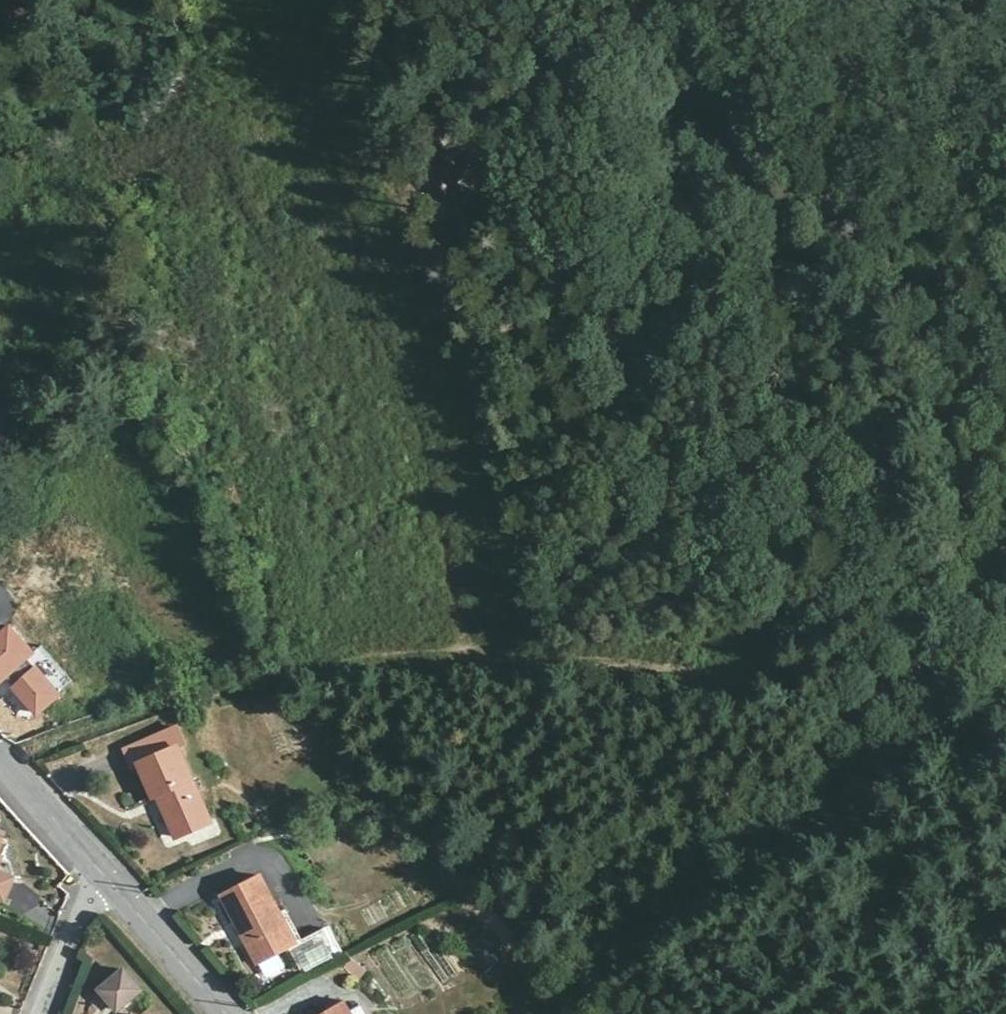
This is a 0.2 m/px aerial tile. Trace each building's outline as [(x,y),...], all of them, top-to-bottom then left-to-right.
[(0,630),(0,686),(5,681),(40,718),(65,696),(28,658),(35,650),(9,622),(0,630)] [(180,729),(128,750),(135,766),(142,764),(157,796),(168,791),(172,802),(165,806),(179,836),(214,821),(181,746),(187,743),(180,729)] [(290,947),(298,943),(264,877),(225,896),(259,963),(290,947)] [(326,928),(298,943),(290,947),(304,976),(346,953),(339,939),(333,941),(326,928)] [(127,971),(105,991),(122,1009),(144,990),(127,971)] [(324,1013),(354,1013),(346,1001),(324,1013)]
